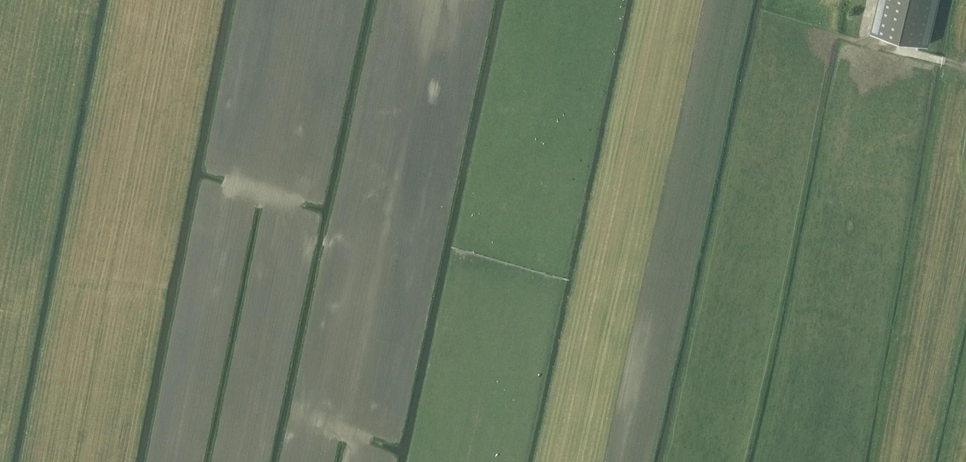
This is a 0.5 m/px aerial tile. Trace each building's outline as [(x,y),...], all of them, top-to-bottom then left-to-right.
[(872,32),(926,44),(930,27),(936,0),(879,0),(872,32)]
